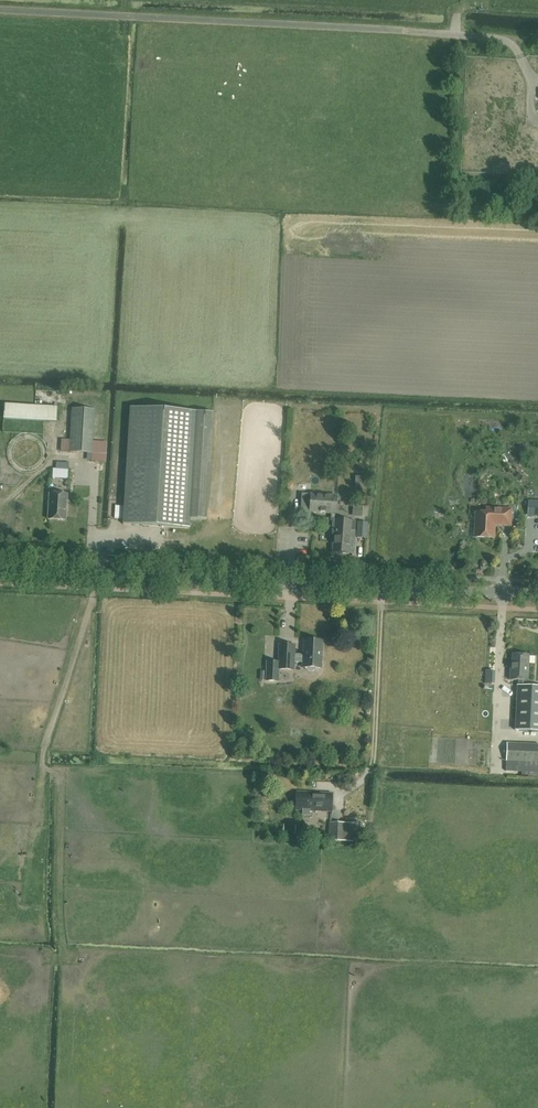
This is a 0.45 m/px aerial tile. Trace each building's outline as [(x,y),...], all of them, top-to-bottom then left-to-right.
[(57,407),(4,404),(3,418),(56,422),(57,407)] [(207,520),(213,412),(130,407),(123,524),(190,528),(190,519),(207,520)] [(72,408),(70,453),(92,454),(95,410),(72,408)] [(90,486),(74,485),(73,496),(89,497),(90,486)] [(66,520),(68,494),(50,493),(48,519),(66,520)] [(333,553),(341,553),(342,539),(345,540),(346,521),(335,520),(337,496),(311,494),(309,512),(331,513),(331,521),(332,521),(332,527),(335,527),(334,535),(332,535),(331,550),(333,550),(333,553)] [(352,516),(355,516),(362,516),(363,506),(353,505),(352,516)] [(123,520),(124,507),(117,507),(117,510),(116,509),(115,519),(123,520)] [(510,524),(511,509),(486,507),(486,512),(476,512),(475,537),(494,538),(495,524),(510,524)] [(356,521),(346,521),(345,540),(342,539),(341,553),(349,554),(349,550),(354,551),(356,521)] [(367,539),(368,522),(358,521),(357,538),(367,539)] [(313,544),(314,533),(303,533),(303,544),(313,544)] [(294,670),(294,662),(303,663),(302,667),(305,668),(306,670),(308,671),(312,671),(314,670),(315,668),(321,668),(322,641),(304,640),(303,655),(294,654),(295,646),(279,645),(278,662),(267,662),(266,681),(278,681),(279,669),(294,670)] [(518,679),(518,685),(516,730),(537,731),(537,686),(527,685),(528,680),(529,654),(513,654),(512,670),(510,670),(510,679),(518,679)] [(496,680),(496,667),(488,667),(488,680),(496,680)] [(516,761),(516,772),(537,773),(537,744),(507,743),(506,760),(516,761)] [(332,812),(332,794),(297,792),(296,815),(304,815),(304,814),(310,814),(310,811),(332,812)] [(329,842),(345,842),(351,842),(351,824),(346,824),(346,823),(329,822),(329,842)]
